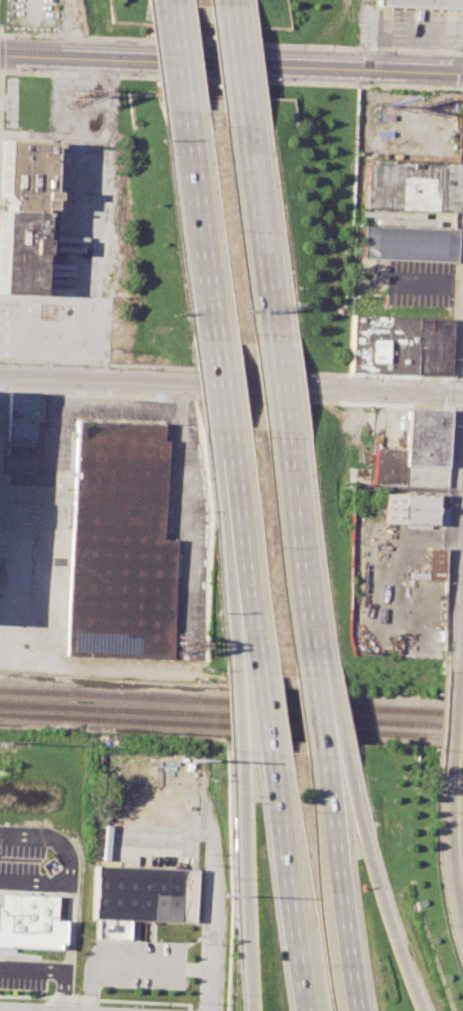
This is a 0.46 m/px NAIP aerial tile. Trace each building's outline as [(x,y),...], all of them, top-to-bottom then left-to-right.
[(377,6),(462,8),(462,0),(377,0),(377,6)] [(37,298),(0,297),(0,214),(3,214),(4,204),(0,200),(0,159),(1,140),(49,142),(47,192),(55,192),(53,263),(39,262),(37,298)] [(454,209),(455,163),(362,160),(360,206),(454,209)] [(360,257),(452,262),(454,229),(361,224),(360,257)] [(349,373),(449,376),(451,319),(351,316),(349,373)] [(7,439),(33,440),(34,392),(8,392),(7,439)] [(406,410),(447,412),(443,488),(373,484),(375,447),(404,448),(406,410)] [(65,656),(170,661),(175,541),(160,540),(164,422),(75,418),(71,487),(70,527),(65,656)] [(382,525),(445,527),(446,496),(383,495),(382,525)] [(425,580),(442,580),(442,549),(425,548),(425,580)] [(94,858),(179,862),(179,869),(194,870),(192,923),(178,922),(178,929),(91,925),(94,858)] [(56,949),(57,943),(62,943),(63,920),(52,919),(53,895),(0,893),(0,946),(56,949)]
